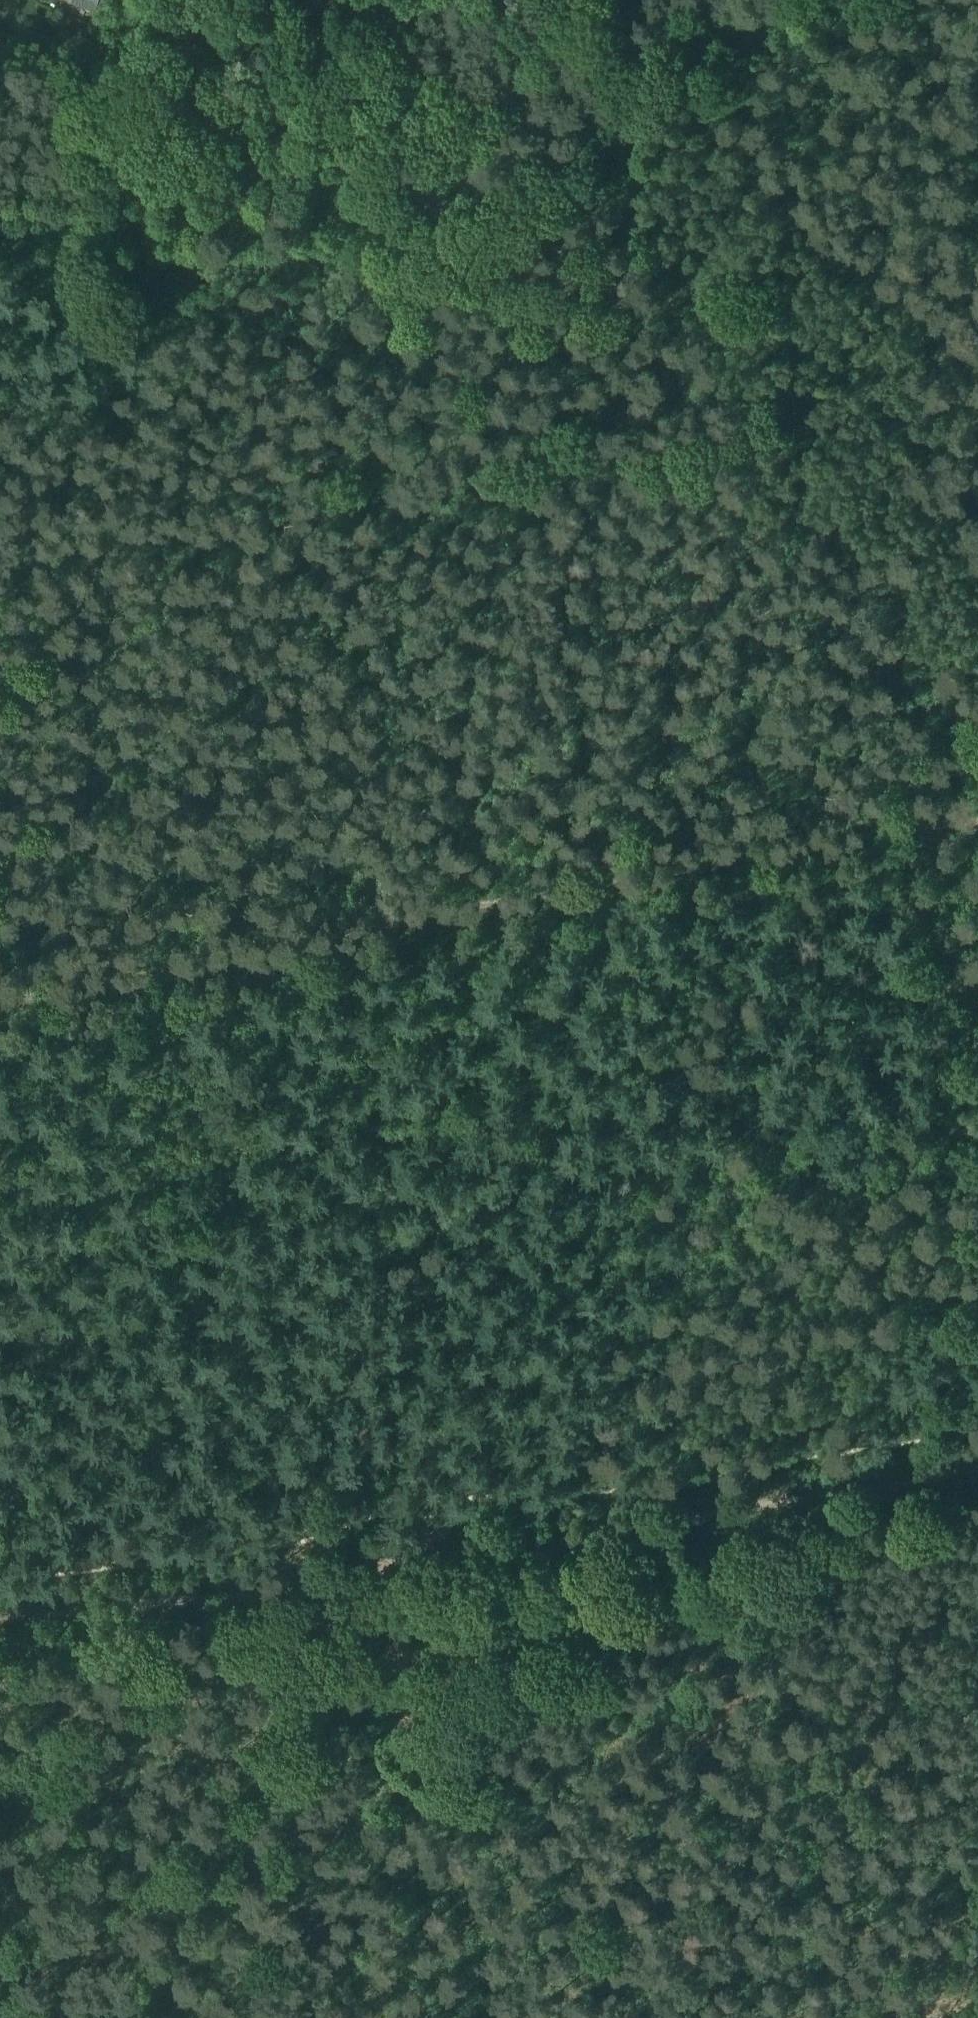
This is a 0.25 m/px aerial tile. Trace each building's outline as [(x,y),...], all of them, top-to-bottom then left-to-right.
[(99,0),(69,0),(95,9),(99,0)]
